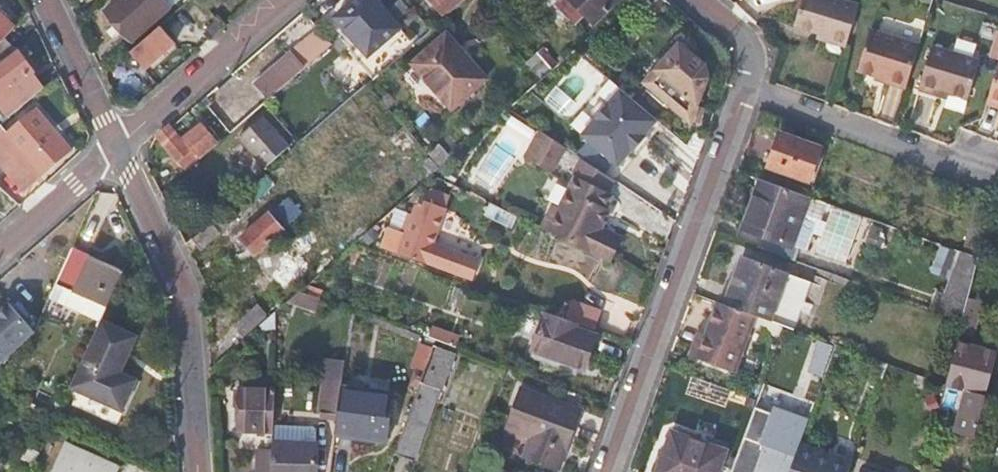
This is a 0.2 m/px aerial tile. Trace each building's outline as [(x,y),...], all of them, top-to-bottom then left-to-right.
[(105,8),(131,37),(168,4),(173,0),(114,0),(105,8)] [(379,0),(361,0),(340,18),(372,55),(403,27),(379,0)] [(449,18),(470,0),(433,0),(449,18)] [(595,23),(619,0),(573,0),(595,23)] [(852,44),(864,5),(849,0),(809,0),(806,7),(801,24),(824,31),(823,35),(852,44)] [(174,11),(162,22),(176,37),(187,26),(174,11)] [(5,40),(16,28),(0,13),(0,46),(5,40)] [(163,23),(132,49),(148,69),(180,43),(163,23)] [(875,29),(861,74),(882,81),(884,75),(895,35),(875,29)] [(261,86),(274,101),(335,46),(322,30),(291,57),(293,58),(261,86)] [(491,79),(452,34),(418,65),(458,109),(491,79)] [(923,43),(895,35),(884,75),(899,80),(897,87),(909,90),(923,43)] [(42,91),(30,73),(32,72),(16,50),(5,40),(0,46),(0,92),(15,113),(42,91)] [(705,64),(683,45),(651,83),(692,119),(702,121),(708,106),(700,103),(708,80),(705,64)] [(935,47),(922,89),(942,96),(943,92),(970,100),(982,62),(935,47)] [(922,89),(921,94),(940,101),(942,96),(922,89)] [(659,121),(623,92),(610,108),(606,106),(595,120),(598,123),(585,139),(622,167),(634,152),(647,136),(659,121)] [(209,99),(204,103),(209,109),(215,104),(209,99)] [(4,168),(7,166),(25,187),(69,148),(35,111),(6,135),(0,130),(0,164),(4,168)] [(291,152),(266,124),(243,145),(268,174),(291,152)] [(160,139),(161,141),(188,171),(219,144),(216,141),(220,138),(211,126),(207,131),(202,126),(184,141),(172,128),(160,139)] [(806,180),(818,147),(776,131),(764,165),(806,180)] [(554,174),(570,149),(546,132),(529,157),(554,174)] [(652,141),(647,136),(634,152),(640,156),(652,141)] [(543,230),(607,262),(614,248),(610,247),(615,236),(604,229),(612,212),(607,209),(614,194),(579,176),(562,209),(555,205),(543,230)] [(828,202),(765,179),(746,230),(766,238),(769,236),(795,245),(806,216),(820,221),(828,202)] [(276,193),(266,181),(249,196),(259,208),(276,193)] [(987,190),(970,252),(983,257),(997,198),(997,194),(987,190)] [(425,242),(442,209),(428,204),(421,207),(417,217),(411,215),(403,233),(391,229),(384,248),(477,283),(483,263),(436,246),(425,242)] [(448,211),(442,209),(425,242),(436,246),(448,211)] [(257,258),(283,233),(271,220),(245,244),(257,258)] [(217,225),(198,242),(207,252),(225,236),(217,225)] [(610,247),(614,248),(619,238),(615,236),(610,247)] [(278,244),(255,264),(286,298),(308,279),(278,244)] [(124,270),(74,248),(57,283),(90,298),(87,306),(103,314),(124,270)] [(944,293),(938,310),(966,319),(972,298),(983,257),(970,252),(966,251),(952,295),(944,293)] [(746,257),(728,304),(759,315),(763,317),(766,318),(789,326),(796,328),(813,281),(746,257)] [(90,298),(57,283),(54,291),(87,306),(90,298)] [(0,309),(0,362),(35,332),(9,301),(0,309)] [(305,311),(296,301),(281,313),(290,323),(305,311)] [(728,304),(722,301),(710,333),(704,349),(698,347),(694,356),(738,371),(755,326),(759,315),(728,304)] [(578,325),(598,332),(604,314),(575,303),(567,321),(578,325)] [(241,330),(250,341),(269,324),(260,313),(241,330)] [(578,325),(567,321),(549,314),(534,353),(563,364),(564,361),(586,370),(597,338),(576,331),(578,325)] [(763,317),(759,315),(755,326),(759,327),(763,317)] [(140,336),(101,318),(69,386),(124,412),(139,380),(123,373),(140,336)] [(763,328),(785,336),(789,326),(766,318),(763,328)] [(980,323),(966,319),(963,333),(977,337),(980,323)] [(704,349),(710,333),(704,331),(698,347),(704,349)] [(977,337),(963,333),(959,349),(960,357),(962,359),(955,386),(989,395),(997,368),(967,360),(968,355),(972,356),(977,337)] [(419,340),(412,379),(426,381),(434,343),(419,340)] [(830,374),(841,345),(828,340),(817,369),(830,374)] [(424,390),(398,459),(415,466),(441,397),(443,398),(458,358),(441,352),(426,391),(424,390)] [(340,414),(344,387),(346,366),(329,364),(324,412),(340,414)] [(276,429),(278,386),(242,386),(241,429),(276,429)] [(946,386),(940,425),(956,427),(962,389),(946,386)] [(340,414),(338,433),(390,440),(396,394),(344,387),(340,414)] [(520,390),(507,426),(538,437),(529,461),(557,471),(559,471),(581,413),(520,390)] [(804,444),(812,421),(777,408),(775,413),(758,407),(735,471),(793,471),(804,444)] [(324,419),(318,415),(281,413),(278,471),(319,471),(324,419)] [(728,448),(677,429),(661,471),(720,471),(728,448)] [(119,467),(67,444),(53,471),(116,471),(119,467)] [(857,462),(804,444),(793,471),(853,471),(857,462)] [(276,449),(263,449),(262,471),(275,471),(276,449)]
